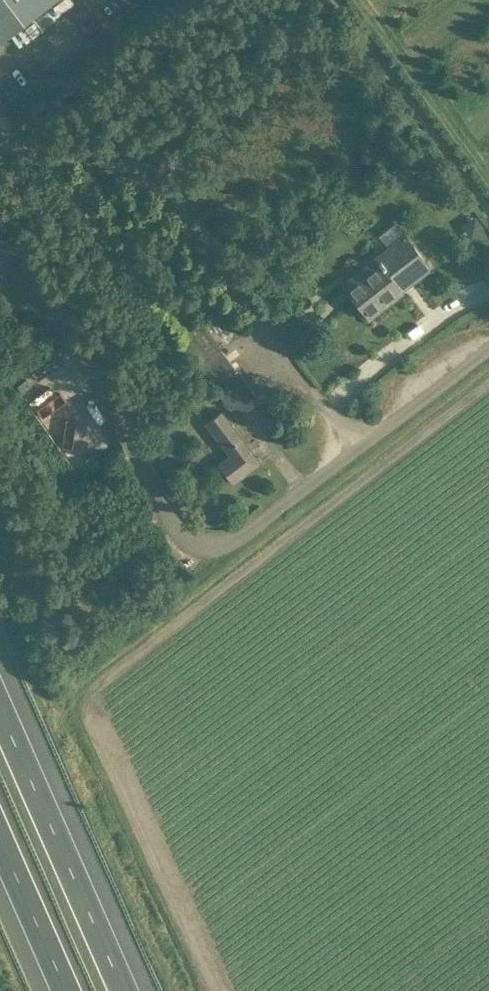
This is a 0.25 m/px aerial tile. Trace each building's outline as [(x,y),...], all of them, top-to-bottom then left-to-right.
[(53,0),(0,0),(0,39),(53,0)] [(432,269),(405,234),(342,283),(369,317),(432,269)] [(180,339),(213,382),(239,415),(260,399),(201,322),(180,339)] [(69,402),(63,392),(52,399),(48,392),(37,399),(47,416),(69,402)] [(234,482),(261,461),(221,410),(205,422),(229,454),(218,462),(234,482)] [(280,436),(292,426),(287,420),(275,429),(280,436)] [(100,464),(93,454),(85,459),(93,470),(100,464)]
